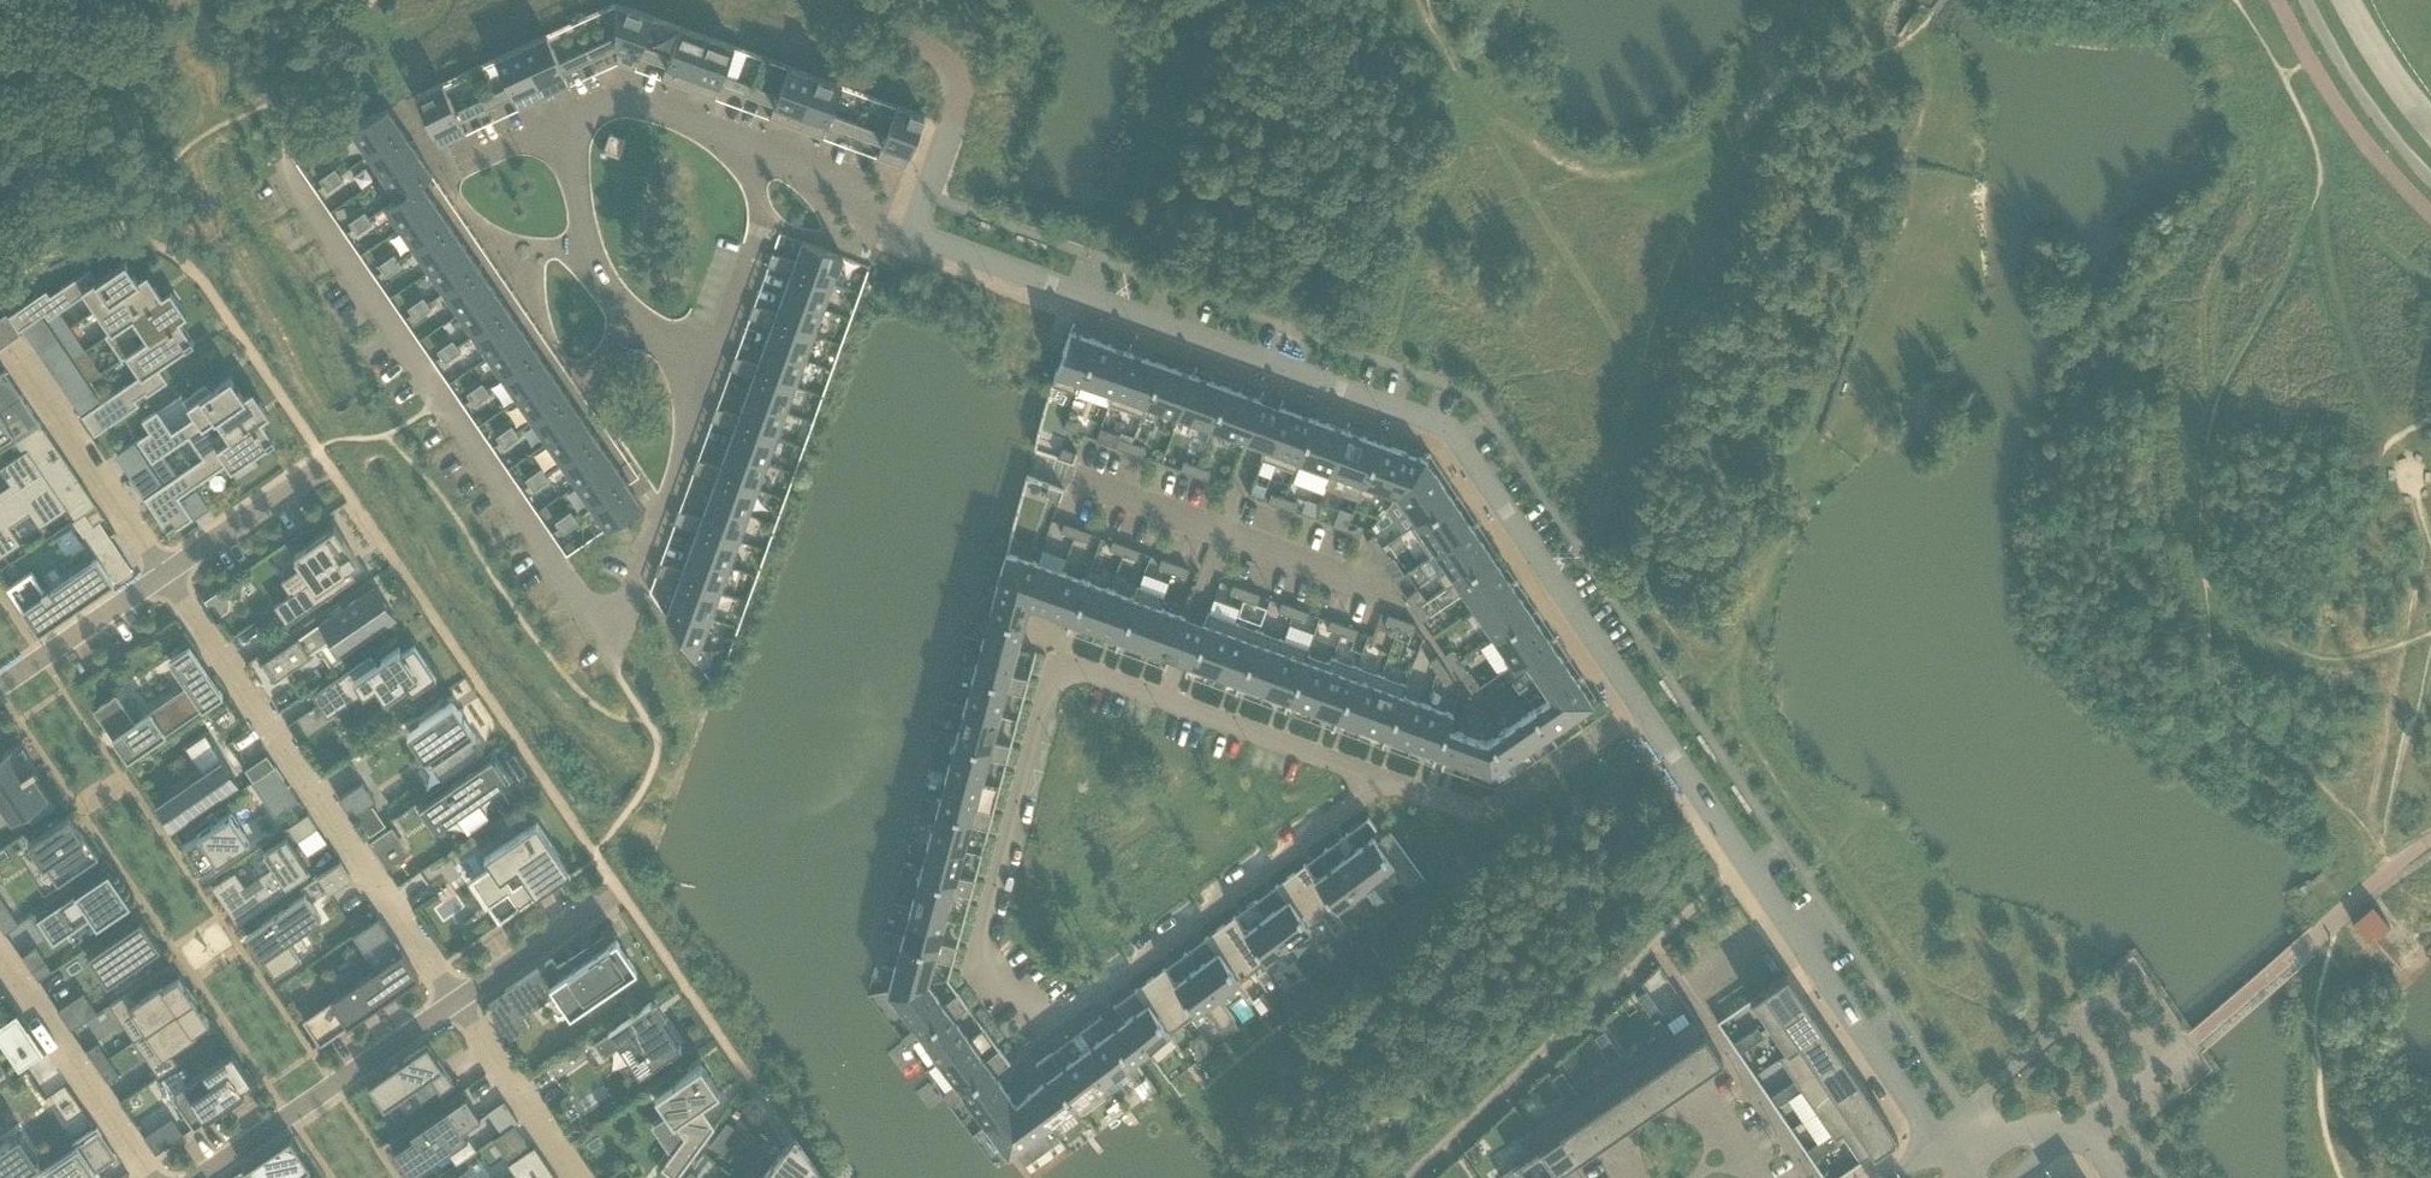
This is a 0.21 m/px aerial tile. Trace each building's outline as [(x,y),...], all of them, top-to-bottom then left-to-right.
[(639,57),(643,46),(647,35),(651,23),(653,17),(645,14),(626,7),(615,3),(616,24),(616,36),(608,40),(602,43),(607,54),(617,49),(617,64),(634,70),(639,57)] [(657,51),(652,62),(666,67),(661,80),(688,89),(701,55),(707,37),(682,28),(680,27),(674,45),(670,56),(657,51)] [(579,67),(574,56),(559,62),(549,40),(546,35),(521,47),(523,53),(544,98),(570,86),(565,74),(579,67)] [(733,92),(737,80),(725,75),(724,75),(728,64),(732,52),(734,47),(711,38),(707,37),(701,55),(688,89),(715,99),(719,87),(733,92)] [(593,60),(607,54),(602,43),(588,49),(593,60)] [(652,62),(657,51),(643,46),(639,57),(652,62)] [(495,93),(500,104),(513,98),(519,110),(544,98),(523,53),(521,47),(516,49),(495,59),(498,66),(508,86),(495,93)] [(579,67),(593,60),(588,49),(574,56),(579,67)] [(815,76),(789,66),(778,95),(764,90),(760,101),(774,106),(769,119),(796,129),(809,94),(815,76)] [(832,114),(842,86),(815,76),(809,94),(796,129),(823,139),(827,126),(841,131),(845,119),(832,114)] [(733,92),(747,96),(751,85),(738,80),(737,80),(733,92)] [(460,122),(474,116),(468,105),(455,111),(446,91),(442,83),(416,96),(419,104),(421,107),(439,147),(466,134),(460,122)] [(760,101),(764,90),(751,85),(747,96),(760,101)] [(487,110),(500,104),(495,93),(481,99),(487,110)] [(468,105),(474,116),(487,110),(481,99),(470,104),(468,105)] [(905,168),(924,115),(895,105),(885,134),(872,129),(868,140),(882,146),(877,158),(905,168)] [(367,156),(401,133),(403,132),(399,127),(387,109),(385,110),(348,127),(363,150),(367,156)] [(841,131),(854,136),(858,124),(845,119),(841,131)] [(868,140),(872,129),(858,124),(854,136),(868,140)] [(382,177),(404,162),(417,153),(415,150),(403,132),(401,133),(367,156),(378,172),(382,177)] [(624,138),(611,134),(610,134),(609,135),(604,149),(602,149),(601,149),(600,150),(600,151),(600,153),(601,154),(613,158),(615,156),(617,157),(619,157),(620,156),(625,141),(625,139),(624,138)] [(404,162),(382,177),(396,198),(397,199),(420,183),(432,175),(431,173),(418,153),(404,162)] [(327,174),(335,186),(343,181),(335,169),(327,174)] [(335,186),(327,174),(319,180),(327,192),(335,186)] [(396,198),(384,206),(400,228),(435,204),(420,183),(397,199),(396,198)] [(414,250),(449,226),(435,204),(400,228),(414,250)] [(357,218),(365,229),(373,224),(365,212),(357,218)] [(365,229),(357,218),(349,223),(357,235),(365,229)] [(429,271),(464,247),(449,226),(414,250),(429,271)] [(823,279),(833,282),(842,256),(831,252),(802,241),(799,250),(795,261),(792,268),(823,279)] [(444,292),(479,268),(464,247),(429,271),(444,293),(444,292)] [(780,266),(783,257),(772,253),(768,266),(779,270),(780,266)] [(394,255),(386,260),(394,272),(402,267),(394,255)] [(783,257),(780,266),(779,270),(790,274),(792,268),(795,261),(783,257)] [(46,290),(8,317),(17,331),(18,332),(44,314),(48,320),(59,312),(84,295),(95,311),(139,281),(138,279),(125,260),(97,279),(90,268),(50,296),(46,290)] [(394,272),(386,260),(378,266),(386,277),(394,272)] [(458,314),(459,313),(493,290),(480,270),(479,268),(444,292),(444,293),(458,314)] [(833,282),(823,279),(792,268),(790,274),(789,277),(783,294),(815,305),(823,308),(833,282)] [(139,281),(95,311),(110,333),(163,297),(162,296),(147,273),(138,279),(139,281)] [(473,335),(474,334),(508,310),(496,293),(493,290),(459,313),(458,314),(473,335)] [(111,335),(106,338),(121,360),(126,357),(179,321),(187,315),(170,291),(162,296),(163,297),(110,333),(111,335)] [(823,308),(815,305),(783,294),(779,304),(776,313),(774,319),(807,331),(814,334),(823,308)] [(415,303),(423,315),(431,310),(423,298),(415,303)] [(416,320),(423,315),(415,303),(407,309),(416,320)] [(749,317),(760,321),(765,309),(753,305),(749,317)] [(760,321),(763,322),(771,326),(774,319),(776,313),(767,310),(765,309),(760,321)] [(488,356),(489,355),(523,332),(512,316),(508,310),(474,334),(473,335),(488,356)] [(59,312),(48,320),(59,335),(70,327),(59,312)] [(814,334),(807,331),(774,319),(771,326),(770,330),(764,345),(799,358),(805,360),(814,334)] [(104,400),(82,416),(95,435),(139,405),(135,399),(145,393),(146,396),(167,382),(158,367),(194,342),(179,321),(126,357),(139,376),(104,400)] [(70,327),(59,335),(69,350),(80,342),(70,327)] [(1070,330),(1051,382),(1078,392),(1081,381),(1096,340),(1097,340),(1070,330)] [(502,378),(504,376),(537,353),(527,339),(523,332),(489,355),(488,356),(502,378)] [(1081,381),(1112,392),(1113,393),(1128,352),(1128,351),(1097,340),(1096,340),(1081,381)] [(445,346),(453,358),(461,352),(452,341),(445,346)] [(805,360),(799,358),(764,345),(760,357),(757,365),(755,371),(791,384),(795,385),(805,360)] [(445,363),(453,358),(445,346),(437,351),(445,363)] [(1112,392),(1108,403),(1109,404),(1142,416),(1143,416),(1147,405),(1146,405),(1161,363),(1129,351),(1128,351),(1113,393),(1112,392)] [(87,352),(75,359),(84,372),(96,365),(87,352)] [(517,399),(520,397),(552,375),(543,362),(537,353),(504,376),(502,378),(517,399)] [(741,373),(746,360),(735,356),(730,369),(741,373)] [(746,360),(741,373),(746,375),(753,377),(755,371),(757,365),(750,362),(746,360)] [(1161,363),(1146,405),(1147,405),(1178,416),(1193,375),(1161,363)] [(795,385),(791,384),(755,371),(753,377),(750,383),(746,397),(783,410),(786,411),(795,385)] [(535,419),(560,401),(567,396),(558,384),(552,375),(520,397),(517,399),(532,421),(535,419)] [(1178,416),(1212,429),(1227,387),(1194,375),(1193,375),(1178,416)] [(149,432),(137,441),(152,463),(189,437),(188,436),(245,397),(244,396),(231,376),(211,390),(206,384),(183,400),(182,400),(194,417),(172,432),(157,411),(142,421),(149,432)] [(474,389),(482,401),(490,395),(482,383),(474,389)] [(1227,387),(1212,429),(1245,441),(1260,399),(1227,387)] [(474,406),(482,401),(474,389),(466,394),(474,406)] [(245,397),(188,436),(189,437),(203,458),(204,459),(261,420),(261,421),(269,415),(252,391),(244,396),(245,397)] [(0,408),(0,443),(11,436),(15,442),(41,424),(21,394),(0,408)] [(550,440),(575,423),(576,422),(582,418),(574,407),(567,396),(560,401),(535,419),(532,421),(547,442),(550,440)] [(744,425),(745,425),(775,436),(776,437),(786,411),(783,410),(746,397),(741,410),(738,416),(736,422),(744,425)] [(1265,448),(1280,406),(1270,403),(1260,399),(1245,441),(1255,444),(1265,448)] [(1313,418),(1280,406),(1265,448),(1261,459),(1294,471),(1298,460),(1313,419),(1313,418)] [(727,412),(722,410),(716,408),(711,420),(723,424),(727,412)] [(727,412),(723,424),(730,427),(734,429),(736,422),(738,416),(734,414),(729,412),(727,412)] [(582,418),(576,422),(575,423),(550,440),(547,442),(561,464),(565,461),(597,440),(589,429),(582,418)] [(1298,466),(1292,482),(1323,493),(1329,477),(1330,478),(1332,472),(1331,472),(1346,430),(1345,430),(1313,418),(1296,465),(1297,466),(1298,466)] [(1080,424),(1067,419),(1063,428),(1077,433),(1080,424)] [(166,483),(144,498),(169,534),(193,518),(179,497),(227,464),(237,480),(260,464),(254,455),(275,441),(261,421),(261,420),(204,459),(203,458),(166,483)] [(775,436),(745,425),(744,425),(736,422),(734,429),(731,436),(727,448),(766,462),(767,463),(776,437),(775,436)] [(520,438),(512,426),(507,429),(504,431),(504,432),(512,443),(520,438)] [(1346,430),(1331,472),(1332,472),(1362,483),(1364,484),(1379,442),(1347,431),(1346,430)] [(512,443),(504,432),(504,431),(499,435),(496,437),(504,449),(512,443)] [(1132,442),(1118,437),(1115,447),(1129,452),(1132,443),(1132,442)] [(580,482),(611,461),(605,452),(597,440),(565,461),(561,464),(576,485),(580,482)] [(1146,447),(1132,442),(1132,443),(1129,452),(1142,457),(1146,447)] [(1358,494),(1373,500),(1377,489),(1396,496),(1424,460),(1424,459),(1379,442),(1364,484),(1362,483),(1358,494)] [(69,465),(57,448),(36,462),(27,449),(0,468),(0,469),(10,484),(0,491),(0,511),(69,465)] [(767,463),(766,462),(727,448),(721,463),(720,467),(717,474),(758,488),(762,477),(763,475),(767,463)] [(1075,453),(1062,448),(1059,457),(1072,462),(1075,453)] [(708,466),(708,463),(706,462),(697,459),(696,462),(693,472),(704,476),(708,466)] [(1424,460),(1396,496),(1415,523),(1410,526),(1411,527),(1416,524),(1452,499),(1424,459),(1424,460)] [(596,503),(626,482),(621,475),(611,461),(580,482),(576,485),(591,507),(596,503)] [(1180,470),(1194,475),(1197,466),(1183,461),(1180,470)] [(708,463),(708,466),(704,476),(714,480),(715,480),(717,474),(720,467),(718,467),(717,467),(708,463)] [(21,543),(9,526),(29,512),(40,528),(68,509),(59,496),(80,482),(69,465),(0,511),(0,558),(21,543)] [(1197,466),(1194,475),(1207,480),(1211,471),(1197,466)] [(549,481),(543,472),(541,469),(537,472),(533,474),(535,477),(541,486),(549,481)] [(535,477),(533,474),(529,477),(525,480),(533,491),(541,486),(535,477)] [(758,488),(717,474),(715,480),(712,490),(708,500),(748,514),(752,504),(758,488)] [(626,482),(596,503),(591,507),(606,529),(641,504),(637,499),(626,482)] [(1061,491),(1048,486),(1045,495),(1058,500),(1061,491)] [(1268,502),(1281,507),(1285,498),(1271,493),(1268,502)] [(1298,503),(1285,498),(1281,507),(1295,512),(1298,503)] [(1411,527),(1430,556),(1435,552),(1472,528),(1453,500),(1452,499),(1416,524),(1411,527)] [(700,522),(699,525),(700,526),(739,540),(743,530),(748,514),(708,500),(706,506),(705,509),(701,519),(700,522)] [(92,525),(104,517),(96,505),(84,513),(92,525)] [(1336,517),(1333,526),(1346,531),(1350,521),(1349,521),(1352,512),(1339,508),(1336,517)] [(685,528),(688,519),(690,515),(678,511),(677,514),(674,523),(685,528)] [(579,524),(574,518),(570,512),(567,514),(563,517),(567,523),(571,529),(579,524)] [(83,513),(73,520),(73,521),(81,532),(92,525),(84,513),(83,513)] [(690,515),(688,519),(685,528),(696,532),(699,525),(700,522),(701,519),(690,515)] [(571,529),(567,523),(563,517),(560,519),(555,522),(563,534),(571,529)] [(1363,526),(1350,521),(1346,531),(1360,536),(1363,526)] [(1077,528),(1064,523),(1060,533),(1074,538),(1074,537),(1077,528)] [(733,557),(739,540),(700,526),(699,525),(696,532),(689,551),(691,552),(730,566),(733,557)] [(309,582),(291,595),(274,606),(287,624),(354,578),(349,570),(359,563),(334,527),(294,555),(297,558),(294,560),(309,582)] [(1091,533),(1077,528),(1074,537),(1074,538),(1088,542),(1091,533)] [(1430,556),(1431,557),(1436,554),(1446,569),(1437,576),(1445,588),(1455,581),(1491,556),(1472,528),(1435,552),(1430,556)] [(1366,540),(1374,552),(1382,547),(1374,535),(1366,540)] [(1126,546),(1112,541),(1109,550),(1123,555),(1126,546)] [(1140,551),(1126,546),(1123,555),(1136,560),(1140,551)] [(1374,552),(1382,564),(1390,559),(1382,547),(1374,552)] [(682,571),(680,576),(680,577),(683,578),(720,592),(723,584),(729,568),(730,566),(691,552),(689,551),(685,562),(682,571)] [(1006,551),(989,614),(1024,623),(1028,606),(1021,603),(1036,562),(1006,551)] [(1445,588),(1446,589),(1455,582),(1474,610),(1475,609),(1511,585),(1491,556),(1455,581),(1445,588)] [(8,588),(38,634),(115,582),(98,557),(50,590),(48,587),(43,590),(31,572),(8,588)] [(1175,564),(1161,559),(1158,568),(1172,573),(1175,564)] [(669,572),(671,566),(662,563),(660,562),(655,575),(666,579),(669,572)] [(1061,571),(1036,562),(1021,603),(1028,606),(1045,612),(1046,612),(1061,571)] [(1189,569),(1175,564),(1172,573),(1185,578),(1189,569)] [(671,566),(669,572),(666,579),(678,583),(680,577),(680,576),(682,571),(673,567),(671,566)] [(1071,621),(1086,580),(1061,571),(1046,612),(1045,612),(1071,622),(1071,621)] [(714,610),(720,592),(683,578),(680,577),(678,583),(670,603),(675,604),(711,617),(714,610)] [(1096,630),(1110,589),(1086,580),(1071,621),(1071,622),(1095,630),(1096,630)] [(1243,598),(1246,590),(1233,585),(1229,594),(1243,599),(1243,598)] [(1474,610),(1494,638),(1530,613),(1511,585),(1475,609),(1474,610)] [(297,639),(262,663),(274,681),(311,656),(310,654),(330,640),(341,657),(396,619),(374,586),(297,639)] [(1135,598),(1120,639),(1144,648),(1159,607),(1160,607),(1164,596),(1163,596),(1139,587),(1138,587),(1134,597),(1135,598)] [(1120,639),(1135,598),(1134,597),(1110,589),(1096,630),(1095,630),(1120,639)] [(1413,592),(1405,598),(1413,610),(1421,604),(1421,603),(1426,600),(1418,589),(1413,592)] [(1257,604),(1260,595),(1246,590),(1243,598),(1243,599),(1257,604)] [(220,591),(206,601),(216,615),(225,609),(227,601),(220,591)] [(1278,612),(1292,617),(1292,616),(1295,607),(1281,602),(1278,612)] [(711,617),(675,604),(670,603),(666,616),(696,660),(700,649),(700,648),(711,617)] [(1421,622),(1430,616),(1421,604),(1413,610),(1421,622)] [(1159,607),(1144,648),(1170,657),(1179,661),(1215,674),(1215,673),(1230,632),(1234,622),(1208,612),(1204,623),(1194,619),(1160,607),(1159,607)] [(1305,622),(1309,612),(1295,607),(1292,616),(1292,617),(1305,622)] [(1530,613),(1494,638),(1511,664),(1513,667),(1514,668),(1526,660),(1525,659),(1550,642),(1549,641),(1530,613)] [(974,670),(973,674),(1008,683),(1010,675),(1017,648),(1024,623),(989,614),(989,616),(983,639),(974,670)] [(1398,628),(1401,619),(1388,614),(1384,624),(1398,629),(1398,628)] [(1412,634),(1415,624),(1401,619),(1398,628),(1398,629),(1412,634)] [(1341,634),(1344,625),(1330,620),(1327,630),(1341,634)] [(1239,683),(1240,683),(1255,641),(1259,631),(1234,622),(1230,632),(1215,673),(1239,683)] [(1354,639),(1358,630),(1344,625),(1341,634),(1354,639)] [(1240,683),(1264,692),(1264,691),(1279,650),(1283,640),(1259,631),(1255,641),(1240,683)] [(1304,659),(1308,649),(1283,640),(1279,650),(1264,691),(1264,692),(1288,700),(1289,701),(1289,700),(1304,659)] [(1550,642),(1525,659),(1526,660),(1538,678),(1551,697),(1552,698),(1576,681),(1563,661),(1550,643),(1550,642)] [(325,715),(341,704),(335,695),(355,681),(363,693),(375,685),(386,702),(408,687),(412,693),(430,681),(436,676),(414,644),(402,652),(399,647),(375,664),(370,657),(312,696),(325,715)] [(177,672),(187,686),(173,696),(134,722),(116,695),(94,710),(127,759),(223,694),(211,677),(198,658),(196,656),(189,645),(168,659),(176,670),(177,672)] [(706,650),(700,648),(700,649),(696,660),(700,665),(704,671),(711,652),(706,650)] [(1328,668),(1332,657),(1331,657),(1329,662),(1307,655),(1309,649),(1308,649),(1304,659),(1289,700),(1289,701),(1313,710),(1313,709),(1328,668)] [(1444,655),(1452,667),(1453,666),(1460,661),(1452,649),(1444,655)] [(1428,662),(1436,674),(1437,673),(1442,670),(1445,668),(1436,656),(1428,662)] [(1357,666),(1332,657),(1328,668),(1313,709),(1313,710),(1337,718),(1338,718),(1353,677),(1357,666)] [(1460,679),(1468,673),(1460,661),(1453,666),(1452,667),(1460,679)] [(1511,664),(1499,672),(1499,673),(1504,680),(1516,672),(1514,668),(1513,667),(1512,665),(1511,664)] [(956,665),(953,674),(972,679),(973,674),(974,670),(956,665)] [(1338,718),(1362,727),(1377,686),(1381,674),(1357,666),(1353,677),(1338,718)] [(1445,668),(1442,670),(1437,673),(1436,674),(1445,686),(1453,680),(1445,668)] [(1499,672),(1487,680),(1487,681),(1492,688),(1493,688),(1504,680),(1499,673),(1499,672)] [(1005,691),(1008,683),(973,674),(972,679),(964,707),(997,716),(999,716),(1005,693),(1005,691)] [(1362,727),(1386,736),(1402,695),(1403,695),(1407,684),(1406,683),(1381,674),(1377,686),(1362,727)] [(1010,675),(1008,683),(1005,691),(1013,693),(1014,693),(1018,679),(1018,677),(1010,675)] [(1018,679),(1014,693),(1023,696),(1027,679),(1018,677),(1018,679)] [(1487,680),(1475,688),(1481,697),(1493,688),(1492,688),(1487,681),(1487,680)] [(430,681),(412,693),(420,705),(438,692),(430,681)] [(1551,697),(1532,710),(1549,734),(1592,705),(1576,681),(1552,698),(1551,697)] [(1402,695),(1386,736),(1387,736),(1412,745),(1427,704),(1403,695),(1402,695)] [(469,739),(476,734),(453,701),(407,732),(429,765),(432,764),(442,780),(479,755),(469,739)] [(1476,715),(1480,705),(1466,701),(1463,710),(1476,715)] [(1412,745),(1436,754),(1438,755),(1445,758),(1455,730),(1448,727),(1453,714),(1427,704),(1412,745)] [(955,741),(988,749),(990,750),(992,743),(992,742),(999,716),(997,716),(964,707),(964,709),(957,735),(955,741)] [(1532,710),(1490,738),(1490,739),(1507,763),(1548,735),(1549,734),(1532,710)] [(938,730),(936,739),(954,744),(955,741),(957,735),(938,730)] [(1490,739),(1490,738),(1486,741),(1455,730),(1445,758),(1491,774),(1507,763),(1490,739)] [(988,758),(990,750),(988,749),(955,741),(954,744),(946,774),(979,783),(981,783),(987,759),(988,758)] [(19,742),(0,755),(0,791),(18,779),(36,767),(19,742)] [(996,760),(1000,745),(1001,744),(992,742),(992,743),(990,750),(988,758),(996,760)] [(1001,744),(1000,745),(996,760),(1005,763),(1009,746),(1001,744)] [(213,748),(195,760),(202,772),(192,778),(155,804),(170,826),(171,829),(239,783),(214,747),(213,748)] [(275,766),(267,755),(245,769),(253,781),(259,777),(275,766)] [(509,784),(493,760),(420,810),(436,834),(509,784)] [(11,822),(25,813),(31,822),(55,806),(49,797),(32,771),(37,768),(36,767),(18,779),(0,791),(0,806),(11,822)] [(275,767),(259,777),(268,791),(284,780),(275,767)] [(974,808),(981,783),(979,783),(946,774),(946,776),(939,802),(937,807),(971,816),(972,817),(974,810),(974,808)] [(362,783),(339,799),(352,819),(376,802),(362,783)] [(921,797),(918,806),(936,811),(937,807),(939,802),(921,797)] [(517,806),(501,817),(509,828),(524,817),(517,806)] [(970,825),(972,817),(971,816),(937,807),(936,811),(928,841),(962,850),(963,850),(969,826),(970,825)] [(972,817),(970,825),(978,827),(982,812),(983,811),(974,808),(974,810),(972,817)] [(978,827),(987,829),(991,813),(983,811),(982,812),(978,827)] [(230,812),(183,844),(202,872),(249,839),(230,812)] [(69,814),(28,842),(43,865),(47,863),(60,882),(57,884),(58,886),(99,858),(69,814)] [(298,841),(317,828),(308,814),(288,827),(298,841)] [(518,909),(557,883),(571,873),(536,823),(484,859),(491,868),(471,881),(473,885),(475,883),(490,905),(508,893),(518,909)] [(392,826),(368,843),(376,854),(400,837),(392,826)] [(1373,838),(1337,864),(1358,893),(1392,868),(1409,890),(1424,878),(1390,832),(1377,842),(1373,837),(1373,838)] [(213,888),(237,923),(310,873),(286,838),(263,853),(273,867),(272,868),(245,886),(235,872),(213,888)] [(928,842),(920,874),(953,883),(954,884),(956,876),(956,875),(963,850),(962,850),(928,841),(928,842)] [(340,862),(318,877),(319,878),(329,894),(352,878),(340,862)] [(1306,863),(1290,875),(1323,919),(1322,919),(1336,938),(1349,929),(1335,910),(1358,893),(1337,864),(1317,879),(1306,863)] [(903,864),(900,873),(919,878),(921,869),(903,864)] [(108,872),(37,921),(53,944),(91,919),(97,927),(130,904),(108,872)] [(953,883),(920,874),(911,908),(944,917),(945,917),(952,892),(954,884),(953,883)] [(956,875),(956,876),(954,884),(952,892),(960,894),(964,879),(965,878),(956,875)] [(1287,901),(1267,916),(1288,945),(1322,919),(1323,919),(1290,875),(1275,886),(1287,901)] [(960,894),(969,896),(973,880),(965,878),(964,879),(960,894)] [(262,960),(264,958),(276,976),(274,977),(275,979),(301,961),(288,942),(321,919),(305,895),(245,935),(262,960)] [(19,924),(5,904),(0,907),(0,927),(5,934),(19,924)] [(1381,905),(1373,911),(1381,923),(1389,917),(1381,905)] [(2372,905),(2352,922),(2369,942),(2389,925),(2372,905)] [(945,917),(944,917),(911,908),(910,909),(902,941),(935,950),(936,951),(938,943),(938,942),(945,917)] [(1235,916),(1220,927),(1253,971),(1288,945),(1287,944),(1278,931),(1267,916),(1247,931),(1235,916)] [(378,917),(352,935),(360,947),(386,929),(378,917)] [(141,919),(87,956),(106,985),(161,948),(141,919)] [(1216,954),(1196,968),(1217,997),(1218,996),(1253,971),(1220,927),(1205,938),(1216,954)] [(885,931),(882,940),(901,945),(903,936),(885,931)] [(1345,932),(1337,938),(1345,949),(1353,944),(1345,932)] [(577,1010),(636,970),(616,940),(604,948),(598,938),(550,970),(577,1010)] [(1337,938),(1329,943),(1338,955),(1345,949),(1337,938)] [(934,959),(936,951),(935,950),(902,941),(888,991),(926,984),(927,984),(934,959)] [(938,942),(938,943),(936,951),(934,959),(942,961),(947,946),(947,945),(938,942)] [(942,961),(951,963),(955,947),(947,945),(947,946),(942,961)] [(333,1035),(419,977),(402,952),(316,1010),(333,1035)] [(45,963),(32,971),(38,980),(38,981),(52,971),(46,962),(45,963)] [(1165,968),(1150,979),(1164,999),(1182,1023),(1206,1006),(1222,1028),(1234,1020),(1235,1019),(1218,996),(1217,997),(1196,968),(1176,983),(1165,968)] [(504,991),(519,1012),(544,995),(530,974),(504,991)] [(1804,1001),(1786,974),(1754,996),(1749,999),(1763,1019),(1768,1026),(1772,1022),(1804,1001)] [(156,989),(135,1003),(128,992),(109,1005),(120,1020),(133,1012),(146,1032),(161,1022),(195,999),(180,976),(158,991),(156,989)] [(1125,1021),(1146,1050),(1182,1023),(1164,999),(1150,979),(1149,979),(1134,990),(1146,1006),(1125,1021)] [(926,984),(888,991),(916,1029),(919,1033),(947,1012),(948,1012),(943,1005),(927,984),(926,984)] [(1274,984),(1266,990),(1275,1001),(1283,996),(1274,984)] [(1266,990),(1259,995),(1267,1007),(1275,1001),(1266,990)] [(1646,991),(1637,997),(1644,1008),(1645,1009),(1654,1003),(1653,1002),(1646,991)] [(957,994),(950,999),(960,1013),(967,1008),(957,994)] [(73,999),(57,1010),(71,1030),(87,1019),(73,999)] [(177,1064),(169,1053),(190,1039),(189,1036),(209,1022),(201,1010),(202,1009),(195,999),(161,1022),(146,1032),(147,1032),(160,1052),(148,1061),(158,1076),(177,1064)] [(950,999),(943,1004),(948,1012),(953,1019),(960,1013),(950,999)] [(1804,1001),(1772,1022),(1768,1026),(1786,1053),(1791,1049),(1823,1028),(1804,1001)] [(653,1065),(681,1046),(650,1002),(609,1031),(610,1032),(594,1043),(604,1058),(625,1043),(635,1058),(637,1058),(639,1061),(646,1056),(653,1065)] [(1654,1003),(1645,1009),(1653,1021),(1662,1015),(1654,1003)] [(947,1012),(919,1033),(922,1036),(940,1061),(968,1040),(969,1040),(953,1019),(953,1018),(948,1012),(947,1012)] [(1672,1039),(1697,1076),(1722,1059),(1694,1018),(1690,1021),(1674,1032),(1669,1035),(1672,1039)] [(1125,1021),(1083,1053),(1104,1081),(1124,1066),(1132,1060),(1146,1050),(1125,1021)] [(27,1026),(0,1045),(0,1080),(44,1050),(27,1026)] [(1746,1035),(1753,1044),(1764,1037),(1760,1031),(1757,1027),(1746,1035)] [(1797,1085),(1810,1077),(1841,1055),(1823,1028),(1791,1049),(1786,1053),(1779,1057),(1779,1058),(1797,1085)] [(916,1029),(901,1040),(906,1048),(922,1036),(919,1033),(916,1029)] [(1604,1031),(1594,1037),(1603,1049),(1612,1043),(1604,1031)] [(1205,1053),(1212,1047),(1203,1035),(1196,1041),(1205,1053)] [(1646,1051),(1673,1092),(1697,1076),(1672,1039),(1669,1035),(1659,1043),(1646,1051)] [(1746,1035),(1735,1043),(1742,1052),(1753,1044),(1746,1035)] [(968,1040),(940,1061),(957,1084),(961,1089),(989,1068),(984,1061),(969,1040),(968,1040)] [(1196,1042),(1188,1048),(1197,1059),(1205,1053),(1196,1042)] [(95,1045),(87,1050),(98,1066),(106,1061),(108,1059),(97,1043),(95,1045)] [(1612,1043),(1603,1049),(1611,1061),(1620,1055),(1612,1043)] [(384,1109),(429,1078),(443,1068),(427,1044),(368,1085),(384,1109)] [(575,1049),(551,1065),(559,1076),(582,1060),(575,1049)] [(998,1050),(991,1055),(1001,1069),(1008,1064),(998,1050)] [(1673,1092),(1646,1051),(1622,1068),(1649,1108),(1673,1092)] [(252,1082),(232,1053),(185,1085),(196,1100),(182,1110),(194,1128),(238,1098),(235,1093),(252,1082)] [(1054,1073),(1055,1074),(1076,1102),(1100,1084),(1104,1081),(1083,1053),(1061,1068),(1061,1069),(1054,1073)] [(991,1055),(984,1061),(989,1068),(994,1074),(1001,1069),(991,1055)] [(1051,1055),(1037,1065),(1042,1072),(1056,1062),(1056,1061),(1051,1055)] [(1789,1098),(1787,1099),(1802,1121),(1816,1112),(1829,1104),(1860,1082),(1841,1055),(1797,1085),(1801,1090),(1800,1090),(1789,1098)] [(106,1061),(98,1066),(109,1082),(117,1077),(119,1075),(108,1059),(106,1061)] [(1132,1060),(1124,1066),(1133,1077),(1140,1071),(1132,1060)] [(1042,1072),(1048,1078),(1054,1073),(1061,1069),(1061,1068),(1057,1063),(1056,1061),(1056,1062),(1042,1072)] [(697,1151),(714,1127),(699,1105),(700,1104),(719,1091),(719,1090),(714,1082),(701,1064),(654,1095),(684,1138),(661,1169),(673,1177),(677,1177),(697,1151)] [(441,1096),(455,1086),(443,1068),(429,1078),(441,1096)] [(1015,1102),(995,1074),(994,1074),(989,1068),(961,1089),(963,1092),(987,1124),(1015,1103),(1015,1102)] [(1598,1084),(1626,1124),(1649,1108),(1622,1068),(1598,1084)] [(1561,1071),(1552,1077),(1560,1089),(1569,1083),(1561,1071)] [(1048,1078),(1026,1094),(1027,1094),(1036,1107),(1047,1122),(1048,1123),(1068,1108),(1076,1102),(1055,1074),(1054,1073),(1048,1078)] [(1104,1081),(1096,1087),(1104,1098),(1112,1092),(1104,1081)] [(1782,1089),(1789,1098),(1800,1090),(1794,1081),(1782,1089)] [(1842,1135),(1847,1131),(1879,1110),(1860,1082),(1829,1104),(1816,1112),(1826,1126),(1835,1140),(1842,1135)] [(1569,1083),(1560,1089),(1568,1101),(1578,1095),(1569,1083)] [(957,1084),(942,1096),(948,1104),(963,1092),(961,1089),(957,1084)] [(1574,1100),(1602,1141),(1626,1124),(1598,1084),(1574,1100)] [(1789,1098),(1782,1089),(1771,1097),(1777,1106),(1789,1098)] [(1026,1094),(1015,1102),(1015,1103),(987,1124),(1008,1152),(1048,1123),(1047,1122),(1036,1107),(1027,1094),(1026,1094)] [(455,1147),(468,1138),(463,1131),(480,1118),(465,1097),(410,1135),(412,1138),(393,1152),(410,1177),(455,1147)] [(1552,1115),(1580,1156),(1602,1141),(1574,1100),(1552,1115)] [(504,1102),(487,1113),(501,1134),(519,1122),(504,1102)] [(1076,1102),(1068,1108),(1076,1119),(1084,1113),(1076,1102)] [(1847,1131),(1842,1135),(1857,1157),(1860,1162),(1897,1137),(1879,1110),(1847,1131)] [(1499,1175),(1501,1177),(1545,1177),(1557,1170),(1558,1171),(1580,1156),(1552,1115),(1530,1130),(1541,1146),(1515,1164),(1499,1175)] [(144,1136),(156,1154),(184,1135),(172,1117),(144,1136)] [(725,1139),(734,1127),(727,1122),(718,1134),(725,1139)] [(1048,1123),(1040,1128),(1048,1139),(1056,1134),(1048,1123)] [(31,1177),(100,1177),(95,1172),(117,1157),(99,1131),(31,1177)] [(778,1177),(827,1177),(795,1131),(790,1138),(767,1170),(778,1177)] [(10,1139),(0,1146),(0,1177),(14,1177),(39,1161),(38,1159),(37,1159),(20,1134),(10,1140),(10,1139)] [(717,1150),(725,1139),(718,1134),(710,1145),(717,1150)] [(1825,1152),(1837,1144),(1830,1135),(1819,1143),(1825,1152)] [(311,1168),(290,1138),(244,1169),(250,1177),(296,1177),(311,1168)] [(1813,1160),(1825,1152),(1819,1143),(1807,1150),(1813,1160)] [(517,1177),(539,1177),(545,1174),(551,1170),(534,1146),(507,1164),(509,1166),(515,1175),(517,1177)] [(465,1169),(453,1177),(471,1177),(465,1169)] [(551,1170),(545,1174),(539,1177),(556,1177),(551,1170)] [(760,1177),(778,1177),(767,1170),(760,1177)] [(1557,1171),(1558,1171),(1557,1170),(1545,1177),(1561,1177),(1557,1171)]
